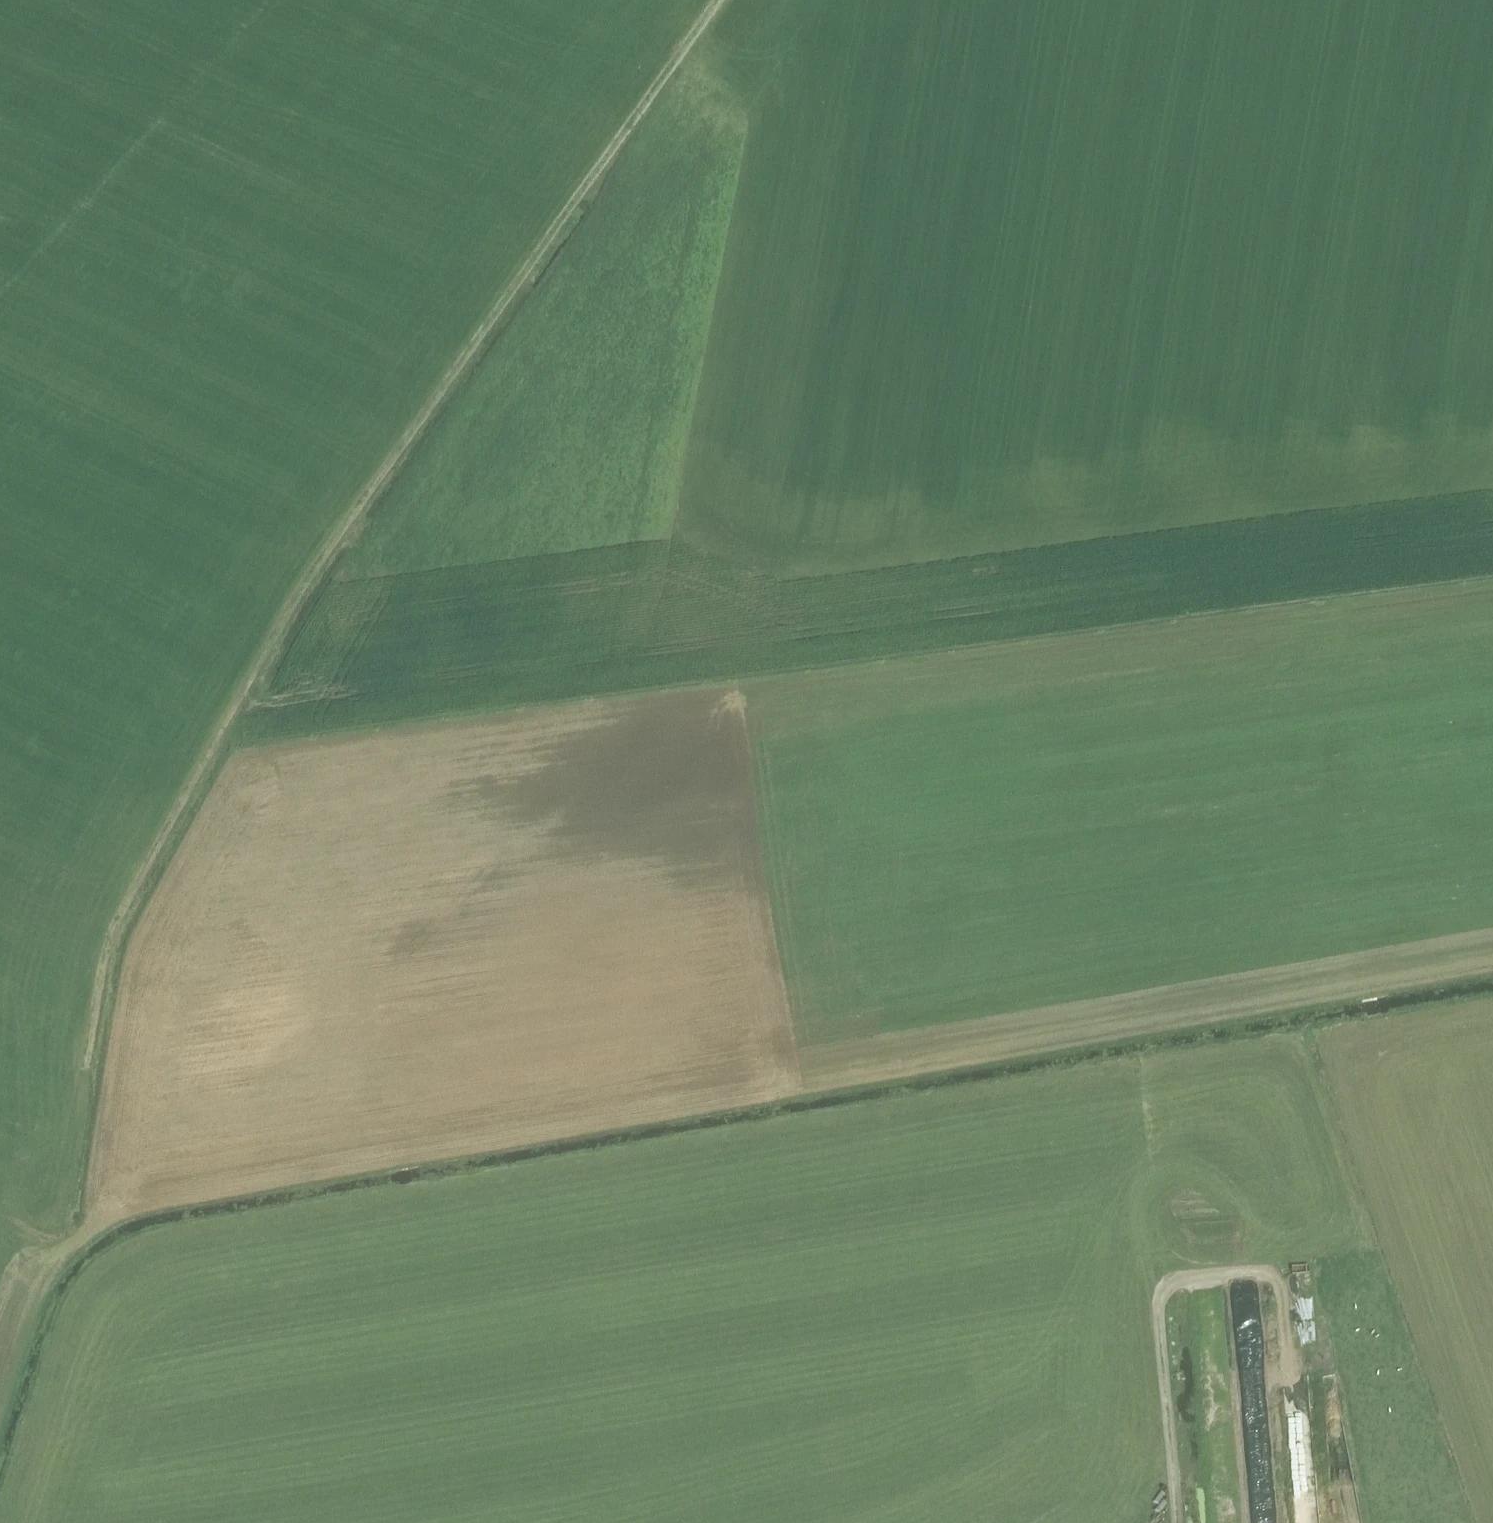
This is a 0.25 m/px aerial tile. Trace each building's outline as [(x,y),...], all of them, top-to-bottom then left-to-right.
[(1264,1286),(1249,1289),(1253,1306),(1268,1303),(1264,1286)]
